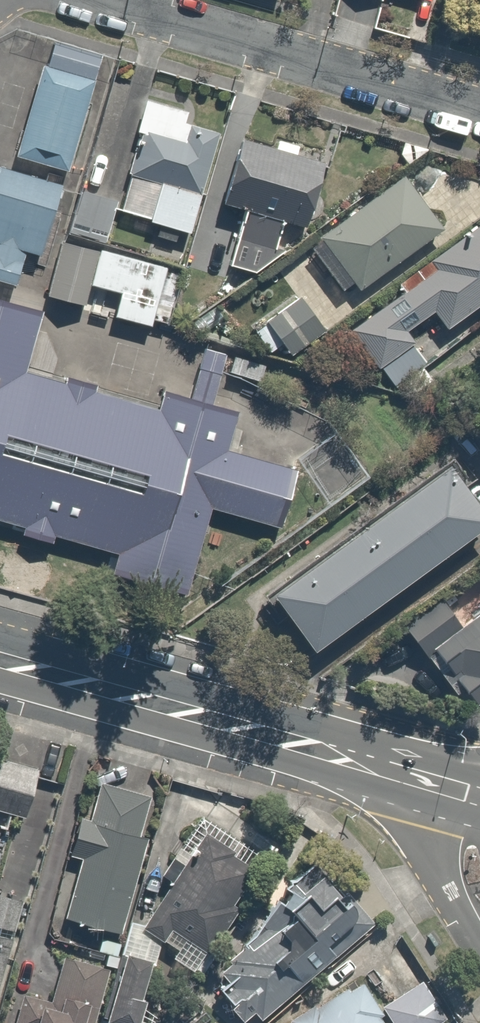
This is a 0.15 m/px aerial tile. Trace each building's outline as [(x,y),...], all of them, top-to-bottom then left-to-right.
[(479,15),(479,0),(457,0),(479,15)] [(105,64),(51,50),(45,73),(98,88),(105,64)] [(98,88),(41,72),(15,167),(72,182),(98,88)] [(201,126),(203,117),(153,103),(143,139),(125,205),(124,212),(194,232),(221,132),(201,126)] [(283,148),(246,138),(228,207),(248,212),(234,268),(280,280),(295,225),(317,231),(334,167),(305,159),(308,146),(285,140),(283,148)] [(0,179),(0,291),(30,299),(59,194),(0,179)] [(449,238),(408,182),(326,242),(366,298),(449,238)] [(125,205),(73,191),(62,234),(53,264),(44,299),(96,313),(104,286),(113,252),(124,212),(125,205)] [(479,321),(479,234),(357,325),(417,407),(450,383),(431,357),(479,321)] [(190,274),(113,252),(104,286),(125,292),(119,316),(175,331),(190,274)] [(308,293),(264,319),(291,363),(334,337),(308,293)] [(0,312),(0,528),(121,562),(116,577),(192,598),(215,517),(280,536),(297,475),(229,456),(239,422),(213,415),(228,362),(206,356),(190,410),(162,402),(158,417),(24,380),(40,324),(0,312)] [(479,534),(479,507),(452,468),(275,598),(315,653),(479,534)] [(460,623),(439,595),(408,617),(478,712),(479,710),(479,608),(460,623)] [(4,754),(0,767),(0,809),(33,819),(48,767),(4,754)] [(177,778),(92,756),(43,937),(127,960),(137,926),(138,920),(177,778)] [(148,929),(137,926),(127,960),(110,1022),(146,1022),(165,953),(200,980),(274,885),(217,841),(148,929)] [(293,906),(215,975),(257,1022),(265,1022),(375,926),(349,897),(334,910),(322,896),(300,915),(293,906)] [(28,905),(0,897),(0,1007),(28,905)] [(22,1022),(103,1022),(117,974),(65,959),(54,999),(31,993),(22,1022)] [(374,987),(313,1022),(449,1022),(425,982),(385,1005),(374,987)]
